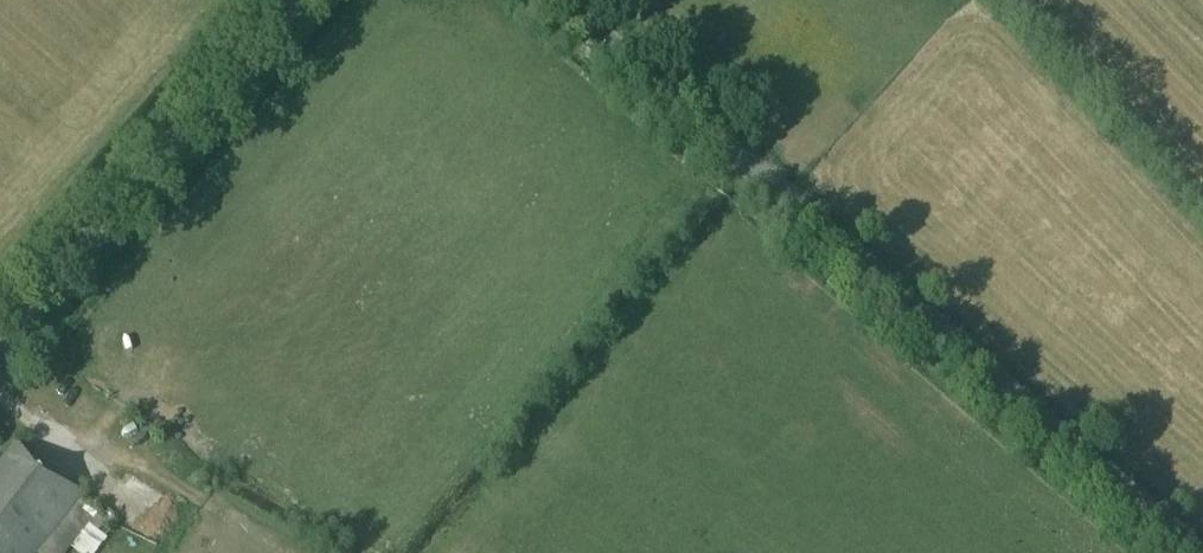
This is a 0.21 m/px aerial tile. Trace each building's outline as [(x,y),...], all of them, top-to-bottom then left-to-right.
[(81,495),(15,443),(0,461),(0,552),(35,552),(81,495)] [(88,527),(74,547),(82,552),(97,552),(106,541),(88,527)]
